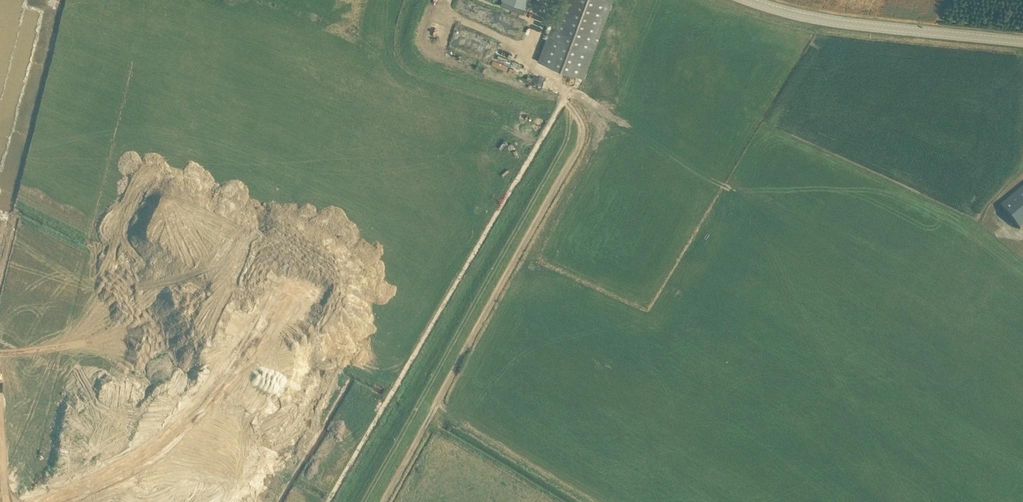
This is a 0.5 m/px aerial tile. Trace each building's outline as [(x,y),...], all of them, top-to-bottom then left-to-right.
[(539,60),(584,77),(613,0),(561,0),(539,60)] [(1022,226),(1022,217),(1008,199),(1001,205),(1020,229),(1022,226)]
